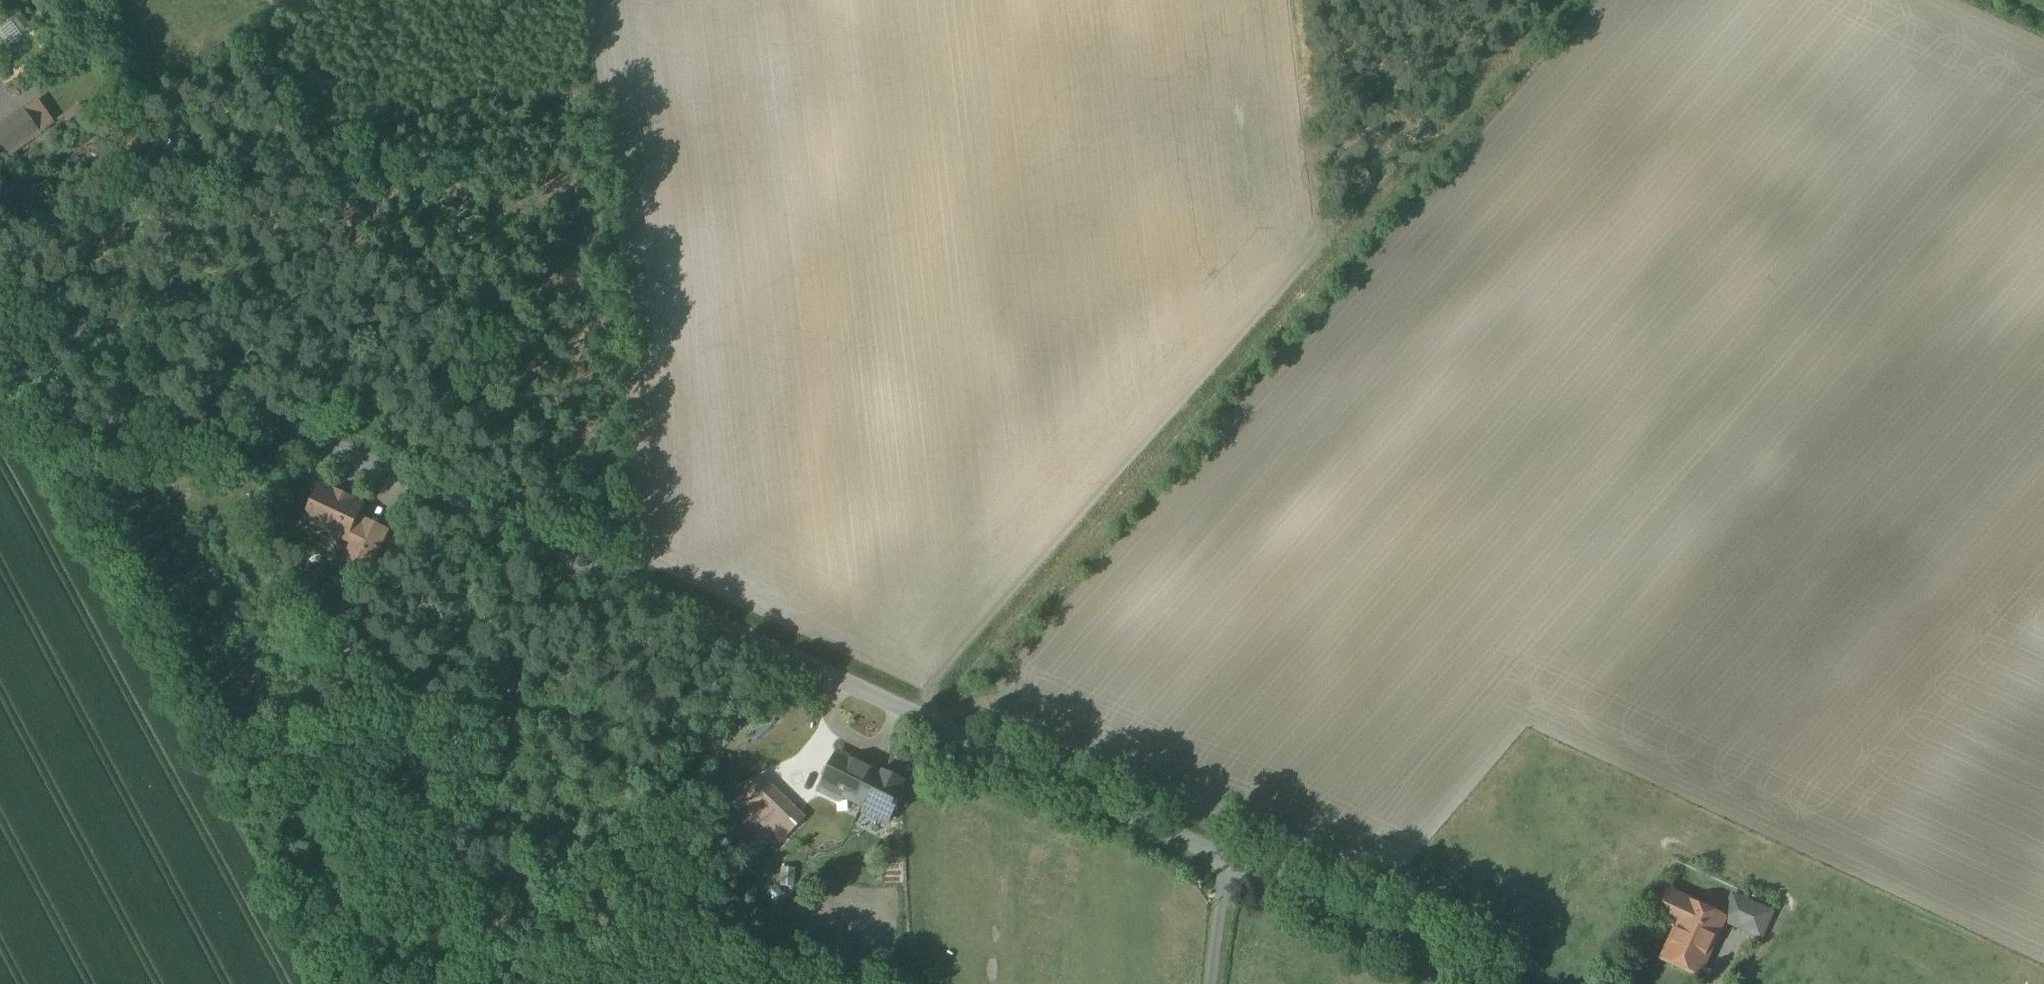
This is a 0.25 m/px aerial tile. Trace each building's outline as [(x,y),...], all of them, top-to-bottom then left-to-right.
[(0,128),(0,139),(11,155),(39,135),(23,112),(0,128)] [(367,508),(321,486),(302,526),(351,550),(344,564),(369,575),(388,536),(360,523),(367,508)] [(909,785),(838,752),(820,791),(891,823),(909,785)] [(1669,893),(1661,913),(1684,923),(1664,959),(1699,975),(1722,927),(1725,920),(1669,893)] [(1763,910),(1740,899),(1729,923),(1752,933),(1763,910)]
